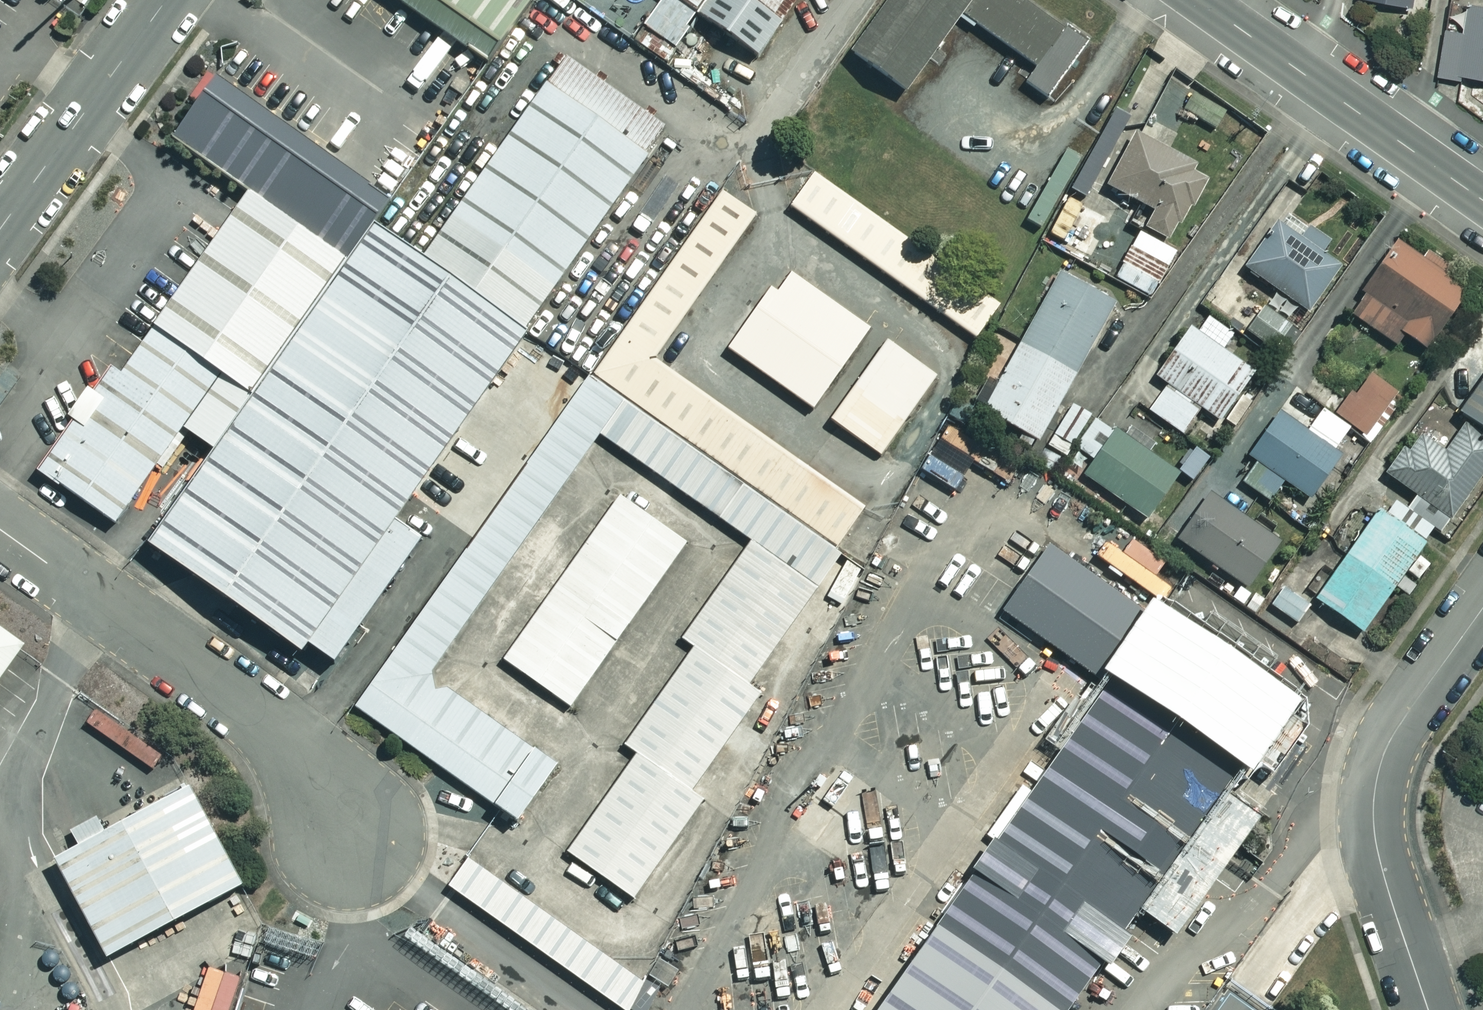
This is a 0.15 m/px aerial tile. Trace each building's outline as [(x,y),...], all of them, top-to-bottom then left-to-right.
[(485,0),(362,0),(494,96),(537,38),(485,0)] [(699,47),(702,42),(733,0),(635,0),(699,47)] [(702,42),(763,86),(826,0),(733,0),(702,42)] [(1045,0),(882,0),(842,54),(895,92),(959,5),(1037,61),(1069,17),(1045,0)] [(1365,0),(1421,11),(1423,0),(1365,0)] [(1443,80),(1469,83),(1469,80),(1482,81),(1482,9),(1452,6),(1443,80)] [(543,79),(421,253),(523,324),(664,122),(564,53),(545,81),(543,79)] [(388,195),(212,73),(211,74),(205,70),(188,95),(191,97),(165,133),(244,190),(341,258),(371,219),(388,195)] [(1215,177),(1142,136),(1113,188),(1160,215),(1151,230),(1177,245),(1215,177)] [(1008,311),(814,171),(789,205),(983,345),(1008,311)] [(599,362),(843,532),(863,504),(653,358),(756,211),(721,187),(599,362)] [(178,422),(210,444),(341,258),(244,190),(118,370),(107,362),(88,388),(80,383),(61,410),(70,416),(36,465),(111,518),(178,422)] [(1112,219),(1072,198),(1053,235),(1092,256),(1112,219)] [(421,253),(371,219),(341,258),(210,444),(144,539),(295,646),(302,637),(330,657),(418,533),(391,514),(523,324),(421,253)] [(1346,268),(1284,223),(1251,270),(1312,315),(1346,268)] [(1178,257),(1142,238),(1120,280),(1156,299),(1178,257)] [(1430,263),(1402,245),(1355,317),(1398,345),(1405,334),(1435,354),(1475,293),(1448,276),(1455,264),(1438,252),(1430,263)] [(1120,307),(1065,276),(988,413),(1044,444),(1120,307)] [(1295,327),(1269,308),(1251,332),(1277,351),(1295,327)] [(1238,337),(1214,319),(1202,336),(1196,331),(1162,380),(1172,386),(1154,413),(1188,437),(1207,409),(1237,430),(1255,403),(1246,397),(1261,376),(1227,353),(1238,337)] [(939,375),(888,338),(829,419),(880,456),(939,375)] [(843,532),(599,362),(353,699),(500,805),(549,739),(450,667),(618,437),(750,532),(682,625),(692,633),(619,733),(631,742),(556,845),(626,896),(775,691),(748,671),(843,532)] [(1372,366),(1337,411),(1360,429),(1357,433),(1376,447),(1413,398),(1372,366)] [(1482,430),(1482,390),(1464,415),(1482,430)] [(1185,475),(1078,406),(1052,447),(1072,459),(1079,449),(1100,462),(1089,479),(1155,522),(1185,475)] [(1355,431),(1328,412),(1312,434),(1285,415),(1254,459),(1261,464),(1247,484),(1275,504),(1290,483),(1317,502),(1348,459),(1340,453),(1355,431)] [(1390,475),(1418,497),(1410,507),(1447,535),(1482,489),(1482,435),(1471,426),(1450,453),(1423,432),(1390,475)] [(687,542),(622,495),(503,658),(568,705),(687,542)] [(1285,544),(1214,496),(1182,543),(1254,591),(1285,544)] [(1439,534),(1392,502),(1321,603),(1368,635),(1439,534)] [(1009,615),(1114,689),(1159,625),(1054,551),(1009,615)] [(1313,609),(1289,590),(1266,620),(1290,639),(1313,609)] [(0,629),(0,679),(23,645),(0,629)] [(1155,646),(890,1009),(1093,1009),(1288,742),(1155,646)] [(183,782),(45,852),(94,949),(233,879),(183,782)] [(473,861),(453,889),(624,1009),(635,1009),(651,987),(473,861)]
